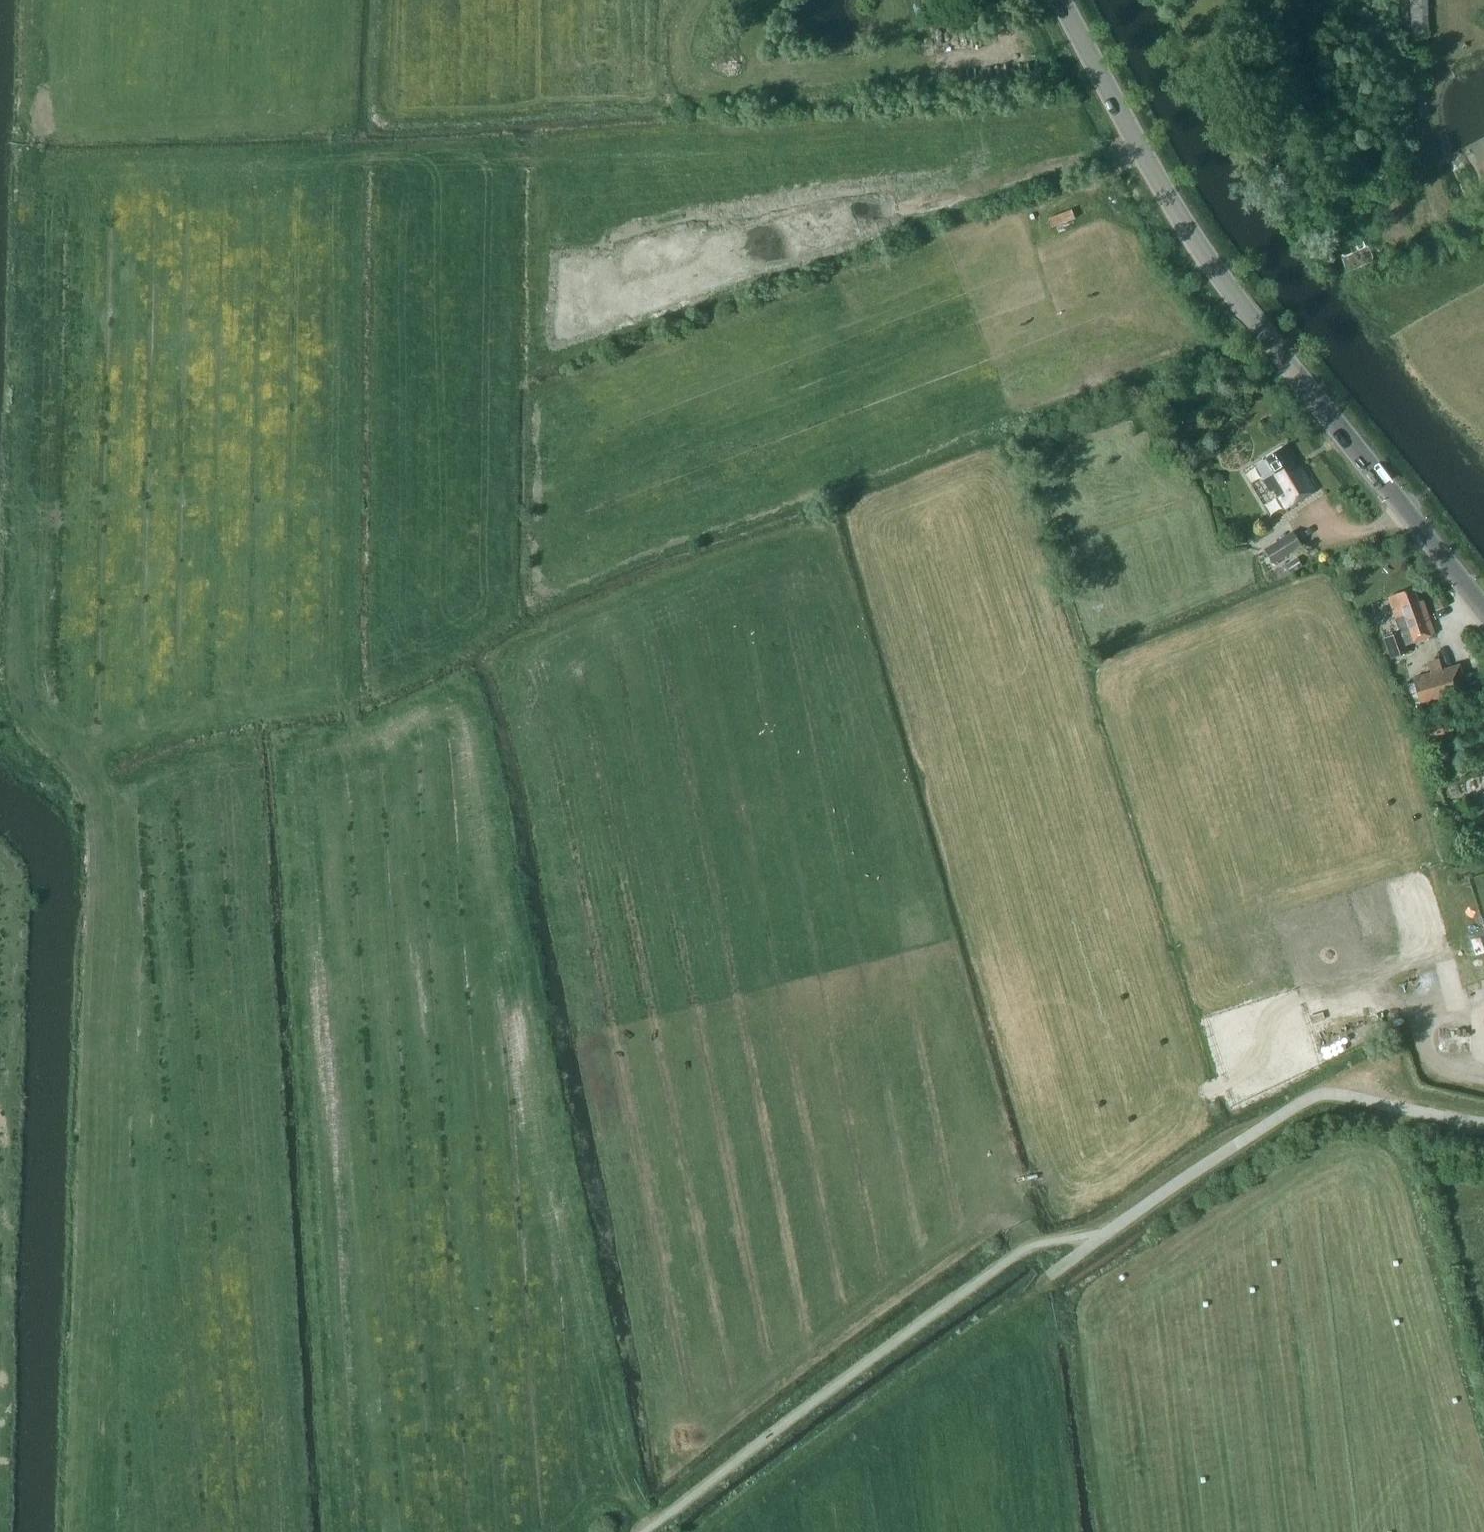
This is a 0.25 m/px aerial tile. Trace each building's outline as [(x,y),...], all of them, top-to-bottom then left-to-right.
[(1429,36),(1427,0),(1410,0),(1412,37),(1429,36)] [(1296,468),(1283,447),(1265,457),(1266,460),(1256,466),(1264,479),(1263,480),(1270,492),(1274,490),(1285,509),(1317,490),(1301,465),(1296,468)] [(1048,521),(1051,530),(1064,525),(1061,517),(1048,521)] [(1274,562),(1301,545),(1292,531),(1265,548),(1274,562)] [(1346,555),(1335,558),(1338,568),(1348,565),(1346,555)] [(1301,564),(1297,557),(1285,564),(1289,571),(1301,564)] [(1406,641),(1432,631),(1419,598),(1414,600),(1408,586),(1385,595),(1391,609),(1395,607),(1400,620),(1398,621),(1402,631),(1384,638),(1392,657),(1409,650),(1406,641)] [(1429,673),(1414,678),(1421,704),(1467,691),(1459,665),(1444,669),(1444,672),(1430,676),(1429,673)] [(1424,722),(1429,737),(1451,730),(1447,715),(1424,722)] [(1483,769),(1483,735),(1455,746),(1466,776),(1483,769)]
